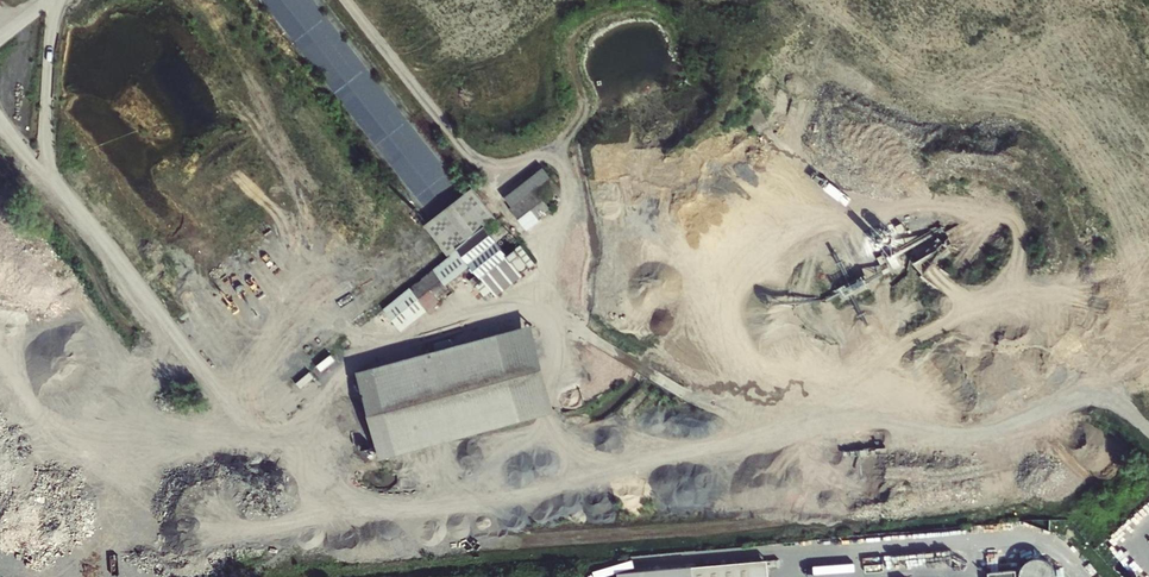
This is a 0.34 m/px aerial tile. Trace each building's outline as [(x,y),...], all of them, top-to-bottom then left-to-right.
[(431,222),(453,204),(466,194),(316,0),(259,0),(431,222)] [(491,290),(494,294),(533,263),(520,246),(508,255),(498,242),(492,234),(485,226),(495,218),(472,189),(466,194),(453,204),(431,222),(426,226),(449,255),(458,248),(465,256),(439,277),(434,271),(410,289),(427,309),(450,291),(445,285),(471,264),(483,280),(477,284),(485,295),(491,290)] [(535,190),(511,209),(527,229),(551,210),(535,190)] [(410,289),(384,309),(400,329),(427,309),(410,289)] [(499,333),(376,369),(401,454),(524,418),(499,333)] [(769,560),(693,566),(694,573),(753,568),(754,576),(771,576),(769,560)] [(753,568),(694,573),(693,566),(655,570),(618,573),(619,576),(754,576),(753,568)]
